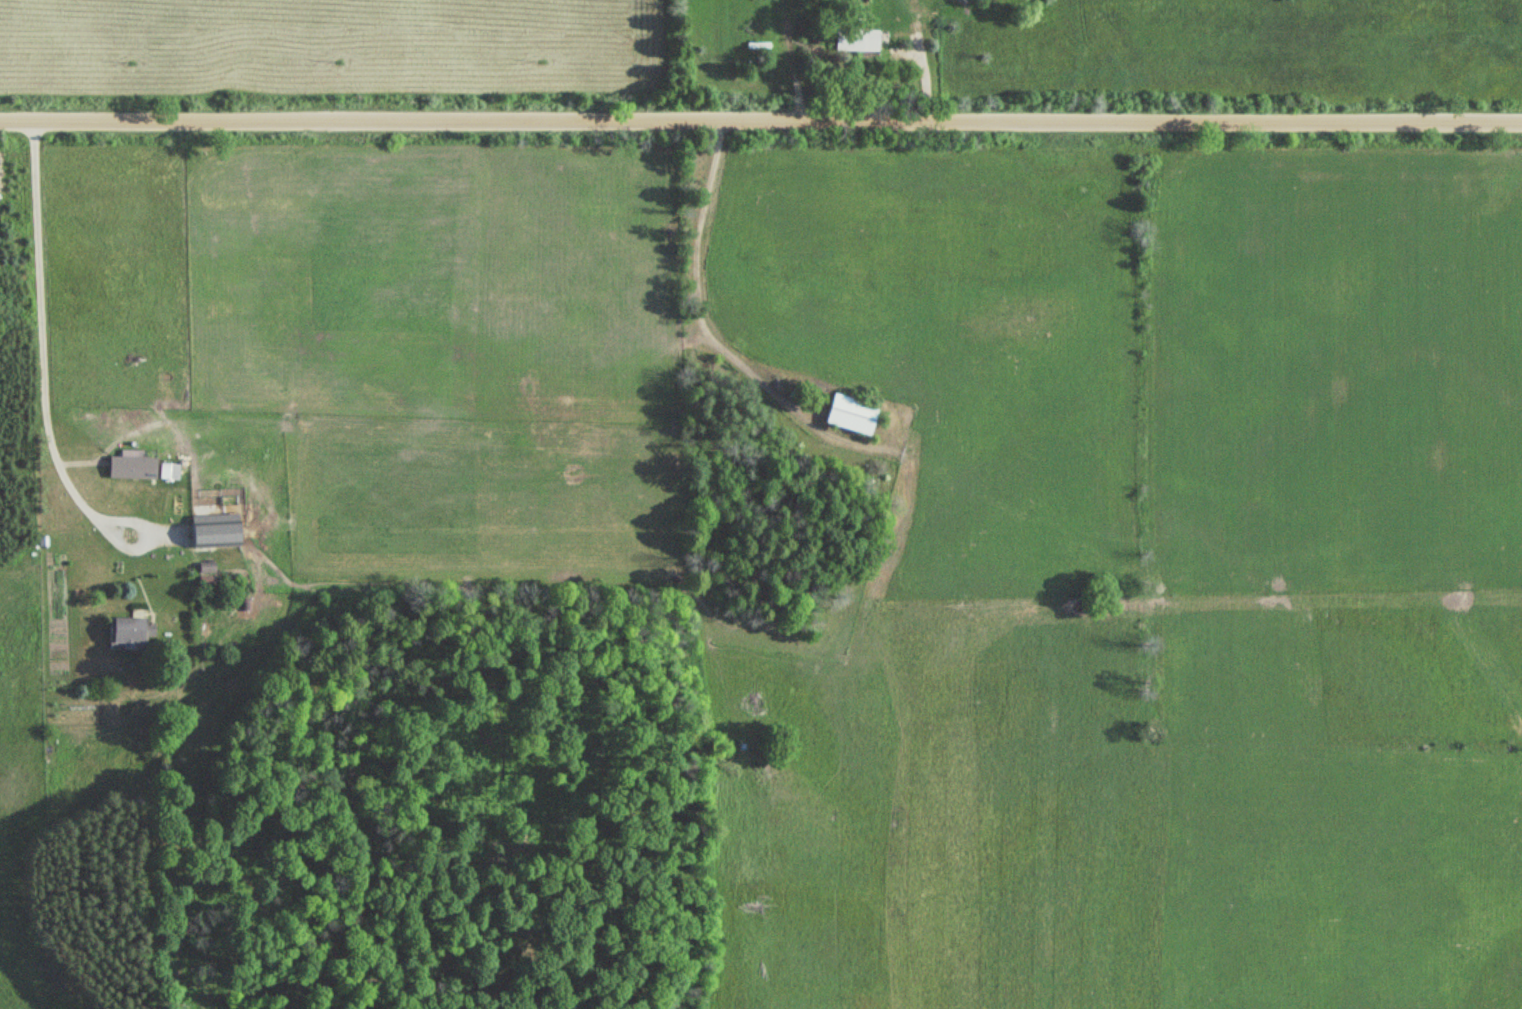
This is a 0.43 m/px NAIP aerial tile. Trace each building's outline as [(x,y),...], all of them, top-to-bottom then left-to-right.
[(829,393),(821,424),(867,436),(875,405),(829,393)] [(152,479),(152,457),(143,457),(143,451),(119,451),(119,457),(106,457),(107,479),(152,479)] [(236,516),(185,516),(185,545),(236,545),(236,516)] [(105,649),(143,650),(143,637),(153,637),(154,617),(105,617),(105,649)]
